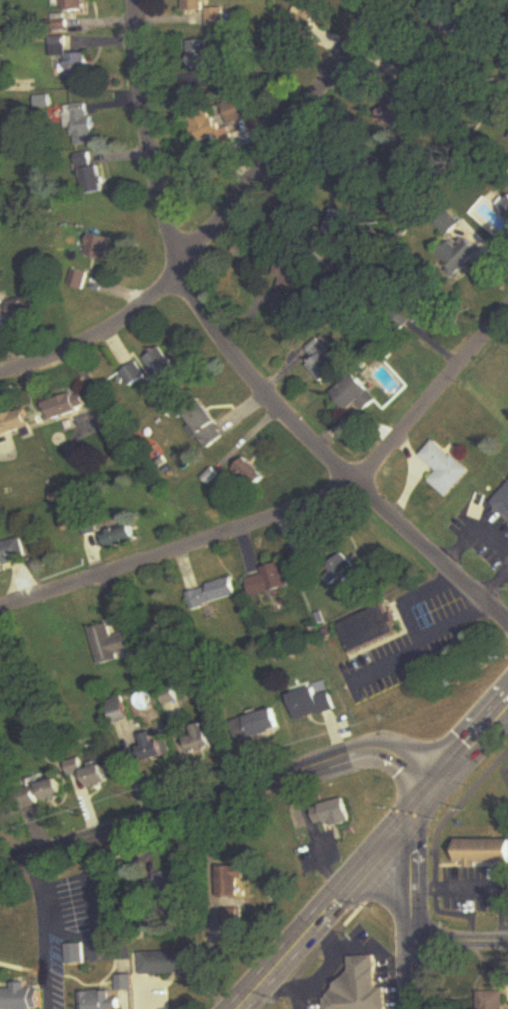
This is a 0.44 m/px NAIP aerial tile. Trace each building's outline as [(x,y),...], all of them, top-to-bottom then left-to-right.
[(64,12),(86,12),(86,0),(64,0),(64,12)] [(204,12),(204,0),(184,0),(184,12),(204,12)] [(225,27),(222,8),(207,11),(210,29),(225,27)] [(188,43),(190,72),(204,71),(205,82),(221,81),(219,42),(188,43)] [(229,127),(256,119),(250,97),(224,105),(229,127)] [(66,106),(67,130),(74,130),(74,147),(94,146),(92,105),(66,106)] [(220,137),(209,110),(189,117),(199,145),(220,137)] [(104,193),(97,153),(79,156),(85,196),(104,193)] [(445,258),(464,278),(491,253),(472,232),(445,258)] [(87,255),(112,261),(116,239),(92,234),(87,255)] [(71,285),(85,289),(89,274),(75,270),(71,285)] [(405,299),(393,317),(411,329),(423,311),(405,299)] [(341,369),(318,340),(306,349),(316,361),(309,367),(323,384),(341,369)] [(181,373),(162,348),(146,360),(164,385),(181,373)] [(123,373),(132,387),(146,378),(138,364),(123,373)] [(350,412),(357,405),(365,413),(379,399),(355,374),(334,395),(350,412)] [(90,410),(85,392),(47,402),(51,420),(90,410)] [(208,449),(227,435),(201,399),(182,413),(208,449)] [(26,410),(0,418),(0,437),(32,428),(26,410)] [(430,482),(449,499),(471,472),(435,441),(421,457),(438,472),(430,482)] [(234,472),(254,492),(268,479),(249,458),(234,472)] [(495,504),(507,515),(507,489),(495,504)] [(104,531),(107,549),(137,542),(133,525),(104,531)] [(2,564),(26,559),(22,539),(0,544),(0,575),(4,574),(2,564)] [(360,570),(343,554),(329,570),(346,586),(360,570)] [(263,570),(265,575),(248,580),(254,600),(292,588),(284,563),(263,570)] [(239,598),(234,580),(188,592),(193,610),(239,598)] [(341,625),(351,653),(397,637),(386,608),(341,625)] [(101,665),(141,654),(135,633),(114,638),(111,625),(91,630),(101,665)] [(182,701),(177,687),(163,692),(167,706),(182,701)] [(337,711),(333,693),(320,696),(318,689),(292,695),(298,721),(337,711)] [(111,701),(118,723),(132,719),(125,697),(111,701)] [(277,709),(234,721),(240,743),(283,731),(277,709)] [(193,755),(221,747),(214,723),(201,727),(203,734),(188,739),(193,755)] [(151,734),(147,760),(169,764),(173,742),(158,739),(159,736),(151,734)] [(87,772),(92,790),(114,784),(109,765),(87,771),(84,759),(70,763),(74,776),(87,772)] [(68,798),(63,779),(44,784),(49,803),(68,798)] [(323,806),(329,829),(354,822),(347,799),(323,806)] [(507,866),(507,840),(460,840),(460,866),(507,866)] [(219,898),(247,898),(247,868),(219,868),(219,898)] [(158,875),(160,898),(186,896),(183,873),(158,875)] [(86,958),(86,948),(72,948),(72,958),(86,958)] [(144,953),(144,975),(192,975),(192,953),(144,953)] [(349,989),(325,989),(326,1008),(387,1008),(386,990),(378,990),(377,957),(348,958),(349,989)] [(48,988),(20,988),(20,990),(5,990),(5,976),(0,976),(0,1008),(48,1008),(48,988)] [(92,1008),(131,1008),(131,991),(135,991),(135,977),(119,977),(119,992),(91,993),(92,1008)] [(479,993),(479,1008),(505,1008),(505,993),(479,993)]
